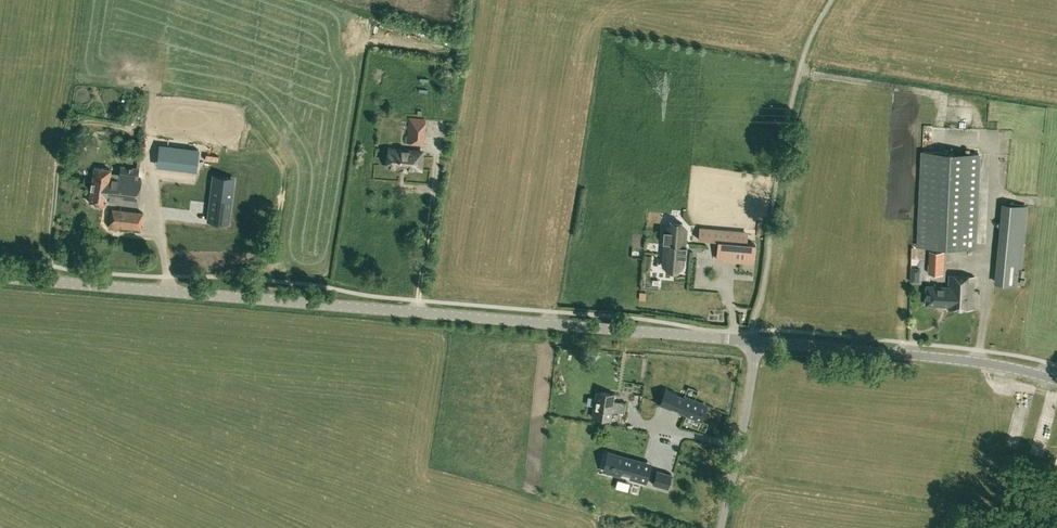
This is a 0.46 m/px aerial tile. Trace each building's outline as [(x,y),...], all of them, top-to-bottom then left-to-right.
[(960,110),(958,117),(971,120),(972,113),(960,110)] [(426,118),(408,116),(408,128),(417,129),(418,120),(425,121),(426,118)] [(165,143),(163,157),(190,162),(192,148),(165,143)] [(207,150),(207,161),(216,161),(217,150),(207,150)] [(421,169),(422,167),(423,153),(390,150),(388,166),(421,169)] [(982,153),(921,151),(917,246),(977,249),(982,153)] [(992,206),(993,155),(983,155),(983,206),(992,206)] [(117,189),(117,186),(140,190),(141,180),(137,180),(140,160),(137,159),(137,167),(121,165),(120,174),(110,172),(110,170),(95,168),(92,185),(117,189)] [(175,206),(176,175),(176,169),(162,169),(162,206),(175,206)] [(140,190),(117,186),(117,189),(92,185),(90,202),(106,204),(106,203),(138,207),(140,190)] [(266,198),(275,197),(274,185),(266,185),(266,198)] [(204,250),(230,253),(235,194),(209,192),(204,250)] [(1017,286),(1018,268),(1022,268),(1022,267),(1028,205),(1005,203),(1001,241),(997,284),(1017,286)] [(142,212),(111,209),(110,226),(141,230),(142,212)] [(684,266),(687,229),(685,229),(685,224),(667,223),(667,227),(663,227),(663,231),(661,231),(660,239),(662,240),(661,264),(684,266)] [(743,230),(700,226),(699,235),(742,239),(743,230)] [(746,262),(748,241),(734,240),(733,249),(737,249),(736,261),(746,262)] [(757,242),(748,241),(746,262),(754,263),(757,242)] [(928,274),(944,275),(945,252),(929,251),(928,274)] [(973,309),(974,277),(949,276),(949,288),(927,287),(926,305),(948,306),(948,308),(973,309)] [(678,395),(665,390),(659,403),(672,408),(673,407),(679,410),(679,412),(701,421),(707,405),(685,396),(683,399),(677,397),(678,395)] [(626,403),(613,401),(614,394),(597,391),(593,417),(610,420),(612,411),(624,412),(626,403)] [(988,444),(984,450),(993,455),(997,450),(988,444)] [(615,454),(612,464),(611,463),(610,467),(611,467),(610,473),(620,476),(621,473),(629,476),(629,478),(646,483),(649,469),(641,467),(643,462),(615,454)] [(671,475),(655,471),(652,484),(668,489),(671,475)]
